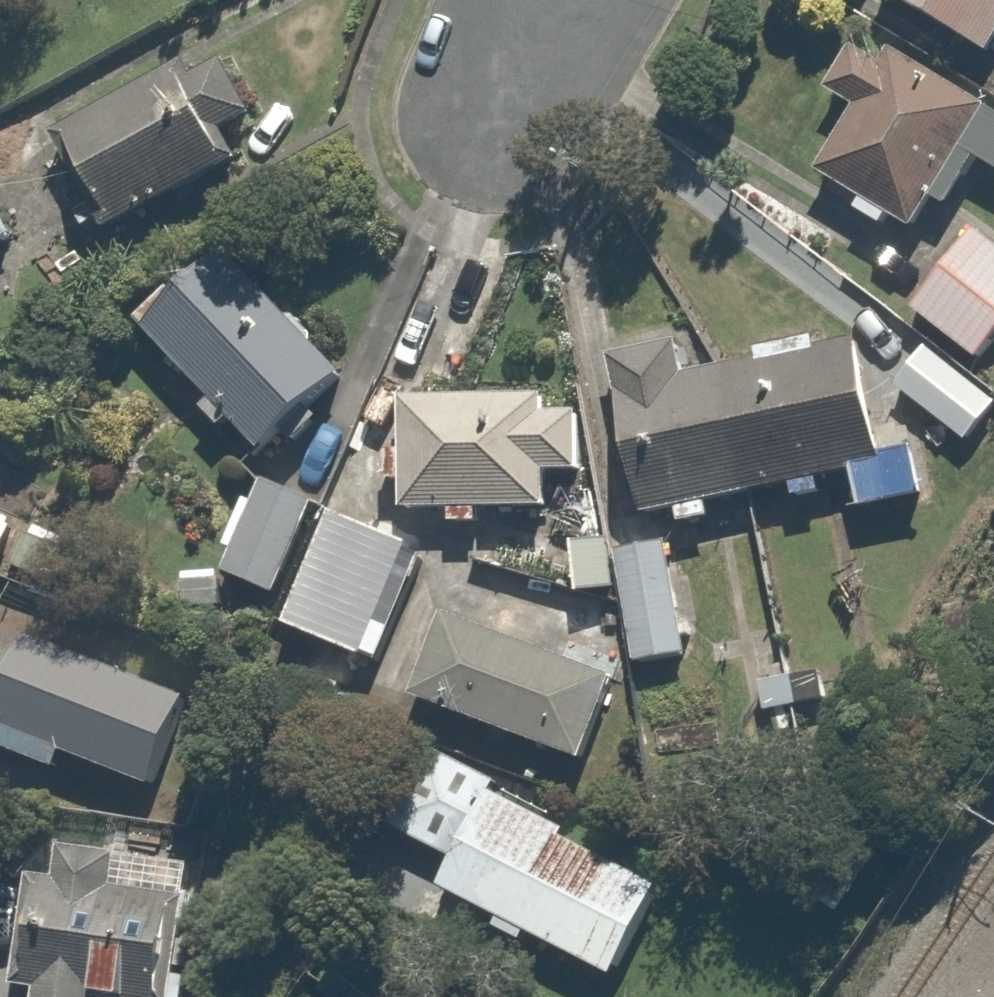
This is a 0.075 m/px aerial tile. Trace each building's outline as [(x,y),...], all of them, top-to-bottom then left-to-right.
[(971,55),(992,23),(993,25),(993,0),(888,0),(971,55)] [(993,174),(993,173),(993,112),(883,39),(873,54),(845,34),(811,86),(841,106),(802,165),(857,202),(848,216),(871,231),(881,215),(909,234),(949,173),(958,179),(971,159),(993,174)] [(208,36),(49,134),(107,229),(266,130),(208,36)] [(993,345),(993,246),(966,227),(909,311),(983,361),(993,345)] [(222,234),(136,311),(261,449),(346,372),(222,234)] [(678,340),(605,351),(631,515),(670,509),(672,522),(703,517),(707,546),(763,537),(756,489),(845,475),(850,506),(911,496),(903,445),(872,450),(854,337),(682,364),(678,340)] [(884,390),(962,443),(993,396),(993,391),(918,339),(884,390)] [(489,406),(395,403),(394,448),(382,448),(381,480),(399,481),(398,507),(448,508),(448,524),(475,525),(476,512),(543,514),(545,467),(574,468),(575,419),(536,418),(537,390),(489,388),(489,406)] [(268,601),(310,495),(257,474),(215,580),(268,601)] [(414,581),(427,550),(326,509),(280,624),(364,659),(398,575),(414,581)] [(15,520),(0,513),(0,551),(15,520)] [(33,520),(7,573),(86,611),(112,558),(33,520)] [(603,540),(562,544),(567,596),(609,591),(603,540)] [(663,540),(612,547),(622,624),(673,617),(663,540)] [(439,607),(404,697),(571,762),(606,673),(439,607)] [(147,789),(182,686),(23,633),(0,702),(0,754),(54,772),(58,759),(147,789)] [(816,706),(816,676),(757,676),(757,707),(816,706)] [(446,860),(433,887),(491,917),(483,933),(511,948),(519,933),(607,978),(658,877),(488,791),(494,778),(420,740),(377,824),(446,860)] [(183,856),(53,851),(52,876),(14,875),(9,996),(178,996),(183,856)]
